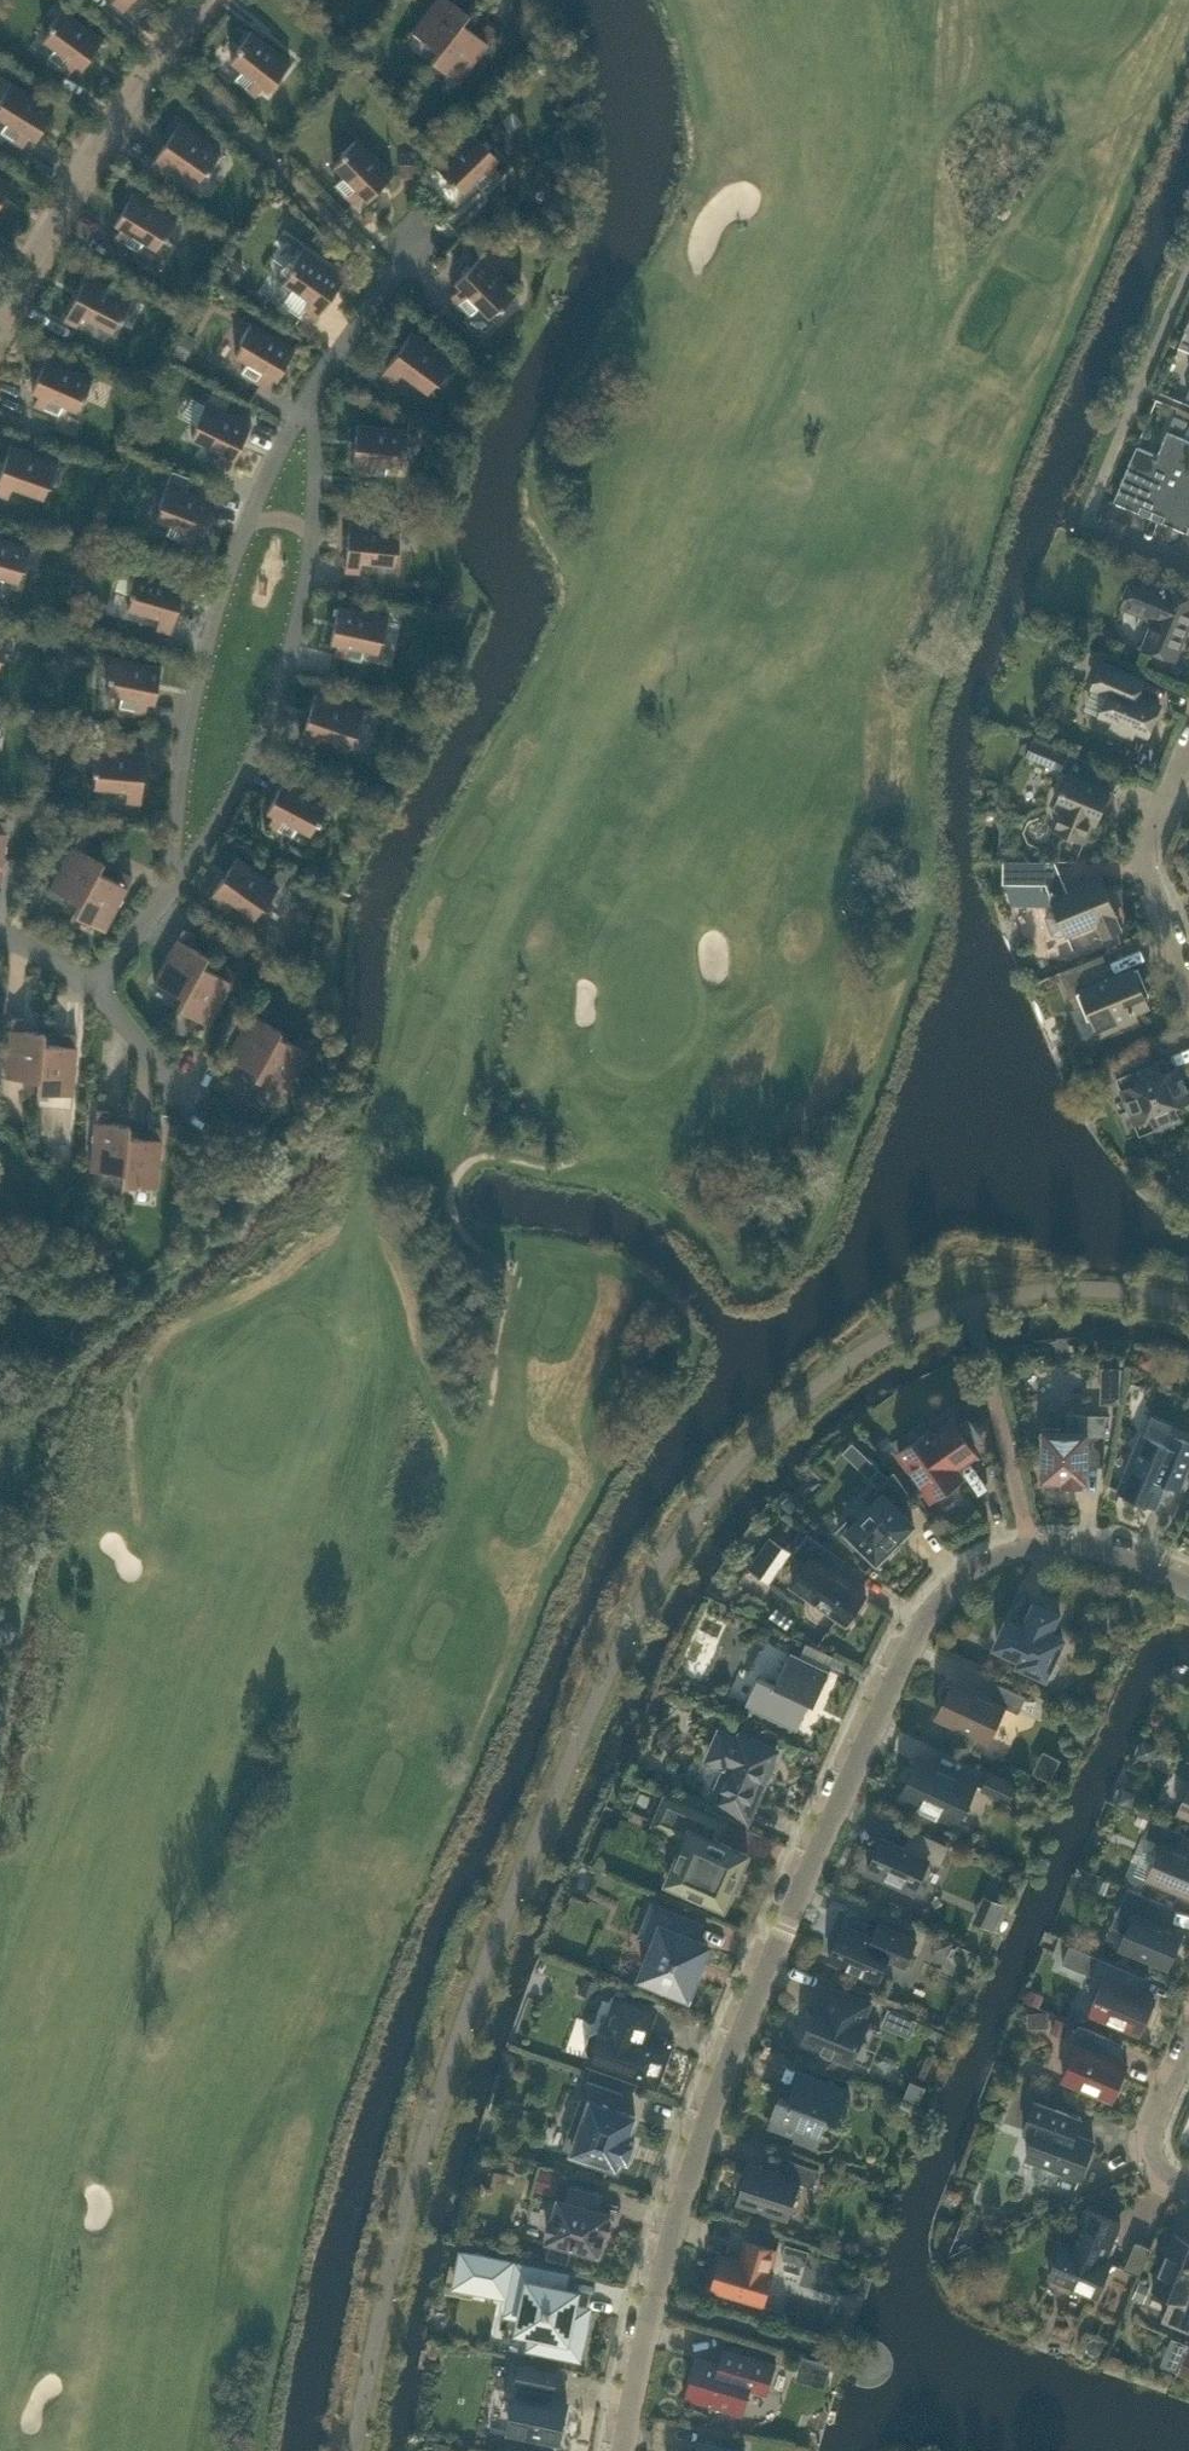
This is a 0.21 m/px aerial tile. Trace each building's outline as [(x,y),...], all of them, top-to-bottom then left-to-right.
[(131,0),(112,0),(111,1),(122,10),(130,0),(130,1),(131,0)] [(452,0),(434,0),(410,32),(436,53),(429,62),(467,13),(451,0),(452,0)] [(81,67),(103,38),(61,8),(48,27),(50,29),(43,39),(54,47),(47,57),(69,72),(76,63),(81,67)] [(461,22),(468,13),(467,13),(429,62),(456,83),(487,42),(494,33),(483,25),(476,34),(461,22)] [(267,90),(290,62),(250,30),(236,48),(238,50),(230,60),(241,69),(234,78),(254,95),(262,86),(267,90)] [(54,108),(10,81),(0,98),(0,102),(1,103),(0,104),(0,117),(6,121),(0,131),(22,145),(28,135),(35,139),(54,108)] [(207,171),(221,151),(179,122),(157,154),(158,154),(151,164),(162,172),(169,162),(197,181),(204,170),(207,171)] [(492,162),(497,157),(471,131),(435,167),(451,183),(454,181),(462,191),(473,181),(481,189),(500,171),(492,162)] [(367,199),(392,174),(356,138),(340,154),(342,156),(333,165),(343,175),(335,184),(353,202),(362,194),(367,199)] [(11,180),(0,175),(0,201),(11,180)] [(164,238),(176,218),(133,192),(114,223),(120,226),(114,237),(137,250),(143,240),(155,247),(162,236),(164,238)] [(459,287),(451,295),(469,314),(478,306),(488,316),(497,307),(499,309),(516,293),(495,271),(505,261),(491,246),(480,257),(480,256),(454,282),(459,287)] [(322,308),(344,276),(303,247),(288,267),(291,269),(283,280),(310,299),(303,309),(314,317),(321,308),(322,308)] [(234,277),(243,264),(230,255),(221,269),(234,277)] [(120,319),(132,296),(87,273),(69,308),(64,318),(76,325),(82,314),(112,330),(118,317),(120,319)] [(276,378),(294,347),(251,321),(239,341),(241,343),(235,354),(247,361),(241,371),(264,385),(270,375),(276,378)] [(1179,345),(1188,350),(1188,321),(1179,345)] [(183,331),(172,351),(185,358),(196,339),(183,331)] [(437,381),(452,361),(411,331),(388,362),(389,363),(382,372),(393,380),(400,371),(427,391),(435,380),(437,381)] [(83,398),(92,377),(46,357),(31,390),(38,393),(33,403),(57,414),(62,403),(75,409),(80,397),(83,398)] [(197,423),(191,436),(221,450),(216,461),(228,467),(234,457),(251,422),(224,409),(226,404),(230,397),(230,396),(213,388),(207,400),(206,400),(195,422),(197,423)] [(405,452),(407,429),(357,423),(353,459),(360,460),(359,472),(385,475),(386,463),(400,465),(402,452),(405,452)] [(1153,510),(1183,436),(1168,430),(1158,454),(1137,445),(1114,501),(1139,511),(1142,505),(1153,510)] [(1150,516),(1151,516),(1152,516),(1154,510),(1165,515),(1163,521),(1187,531),(1188,527),(1188,438),(1183,436),(1153,510),(1150,516)] [(58,461),(11,444),(0,474),(0,494),(7,496),(11,485),(43,496),(47,483),(50,484),(58,461)] [(201,535),(214,501),(167,483),(158,505),(161,506),(157,518),(170,523),(166,534),(191,543),(195,532),(201,535)] [(397,549),(400,525),(349,520),(345,558),(346,558),(345,570),(359,571),(360,560),(393,563),(394,549),(397,549)] [(30,546),(0,537),(0,587),(4,576),(17,580),(21,568),(24,568),(30,546)] [(173,620),(184,583),(135,568),(128,592),(131,593),(127,606),(159,616),(156,627),(169,631),(173,620)] [(1169,589),(1136,575),(1123,604),(1156,618),(1145,645),(1174,658),(1188,622),(1188,596),(1169,587),(1169,589)] [(382,639),(387,616),(338,605),(330,640),(337,642),(334,654),(360,659),(363,648),(377,651),(380,638),(382,639)] [(154,701),(161,666),(111,656),(106,679),(109,679),(107,692),(121,695),(118,706),(144,711),(147,700),(154,701)] [(1138,694),(1144,678),(1104,662),(1094,686),(1110,693),(1101,715),(1114,720),(1111,727),(1133,736),(1136,729),(1148,734),(1161,703),(1138,694)] [(356,733),(364,709),(316,693),(303,730),(304,730),(300,741),(313,745),(317,734),(348,745),(353,732),(356,733)] [(1035,741),(1028,755),(1063,769),(1069,755),(1035,741)] [(141,790),(145,751),(94,747),(92,771),(95,772),(94,785),(127,789),(126,800),(140,802),(141,790)] [(1062,809),(1054,827),(1085,840),(1093,822),(1097,823),(1105,802),(1103,802),(1106,795),(1108,796),(1111,790),(1113,791),(1121,772),(1091,760),(1090,761),(1070,752),(1069,755),(1063,769),(1070,772),(1055,806),(1062,809)] [(317,822),(328,802),(283,778),(266,810),(273,814),(267,824),(291,836),(296,826),(309,832),(315,821),(317,822)] [(85,849),(91,838),(79,832),(74,842),(73,842),(49,887),(79,903),(73,913),(74,913),(103,858),(85,849)] [(264,906),(278,886),(237,856),(215,888),(208,898),(220,906),(226,896),(254,916),(262,904),(264,906)] [(98,869),(104,858),(103,858),(74,913),(104,929),(127,884),(132,874),(121,867),(115,878),(98,869)] [(1005,859),(1004,882),(1046,883),(1048,886),(1052,897),(1056,907),(1051,909),(1047,915),(1054,933),(1060,934),(1067,931),(1068,935),(1099,922),(1105,937),(1122,930),(1116,915),(1117,914),(1101,877),(1068,891),(1055,860),(1005,859)] [(206,924),(199,936),(209,942),(216,929),(206,924)] [(190,943),(196,932),(184,926),(178,936),(154,981),(183,997),(177,1007),(178,1007),(208,952),(190,943)] [(203,963),(208,953),(208,952),(178,1007),(207,1023),(232,979),(231,979),(237,968),(225,962),(220,972),(203,963)] [(1134,968),(1102,982),(1092,958),(1061,971),(1076,1007),(1088,1001),(1102,1034),(1137,1019),(1134,1010),(1149,1004),(1134,968)] [(262,1019),(267,1009),(256,1003),(250,1013),(227,1055),(256,1071),(253,1076),(254,1077),(279,1029),(262,1019)] [(23,1029),(25,1017),(11,1016),(10,1028),(5,1078),(38,1081),(37,1093),(38,1093),(43,1031),(23,1029)] [(277,1035),(280,1030),(279,1029),(254,1077),(283,1093),(306,1050),(312,1040),(300,1034),(294,1044),(277,1035)] [(43,1043),(44,1031),(43,1031),(38,1093),(71,1096),(76,1046),(75,1046),(77,1034),(63,1033),(62,1044),(43,1043)] [(1152,1062),(1146,1047),(1101,1065),(1108,1082),(1118,1078),(1141,1133),(1181,1117),(1176,1104),(1188,1098),(1188,1091),(1179,1066),(1163,1073),(1158,1060),(1152,1062)] [(109,1122),(110,1110),(96,1109),(95,1121),(90,1171),(123,1174),(122,1186),(123,1186),(128,1124),(109,1122)] [(128,1135),(129,1124),(128,1124),(123,1186),(156,1189),(161,1139),(162,1127),(148,1126),(147,1137),(128,1135)] [(1042,1427),(1041,1447),(1042,1447),(1046,1447),(1045,1477),(1064,1477),(1064,1481),(1064,1483),(1083,1483),(1083,1482),(1083,1478),(1086,1478),(1086,1464),(1095,1464),(1105,1465),(1106,1436),(1106,1433),(1106,1414),(1068,1413),(1067,1413),(1066,1432),(1061,1432),(1061,1428),(1061,1427),(1042,1427)] [(969,1417),(960,1423),(974,1443),(982,1437),(969,1417)] [(958,1457),(973,1447),(955,1421),(934,1435),(930,1429),(899,1451),(932,1499),(964,1477),(955,1465),(957,1464),(958,1457)] [(1188,1468),(1188,1441),(1170,1433),(1165,1444),(1143,1434),(1120,1489),(1109,1484),(1108,1485),(1155,1505),(1165,1481),(1170,1478),(1171,1475),(1182,1480),(1180,1487),(1181,1487),(1188,1468)] [(871,1460),(861,1470),(880,1488),(890,1478),(871,1460)] [(904,1513),(915,1501),(895,1472),(890,1478),(880,1488),(878,1490),(883,1495),(861,1518),(856,1513),(839,1530),(854,1545),(859,1540),(878,1559),(914,1523),(904,1513)] [(835,1572),(845,1558),(809,1533),(795,1553),(807,1562),(792,1583),(847,1622),(867,1594),(835,1572)] [(1043,1604),(1042,1606),(1036,1603),(1024,1628),(1008,1621),(997,1644),(1024,1656),(1021,1662),(1037,1669),(1035,1672),(1046,1677),(1054,1673),(1058,1665),(1055,1656),(1054,1656),(1063,1637),(1049,1631),(1057,1613),(1051,1610),(1052,1608),(1051,1607),(1050,1610),(1043,1606),(1044,1604),(1043,1604)] [(815,1703),(831,1669),(792,1651),(776,1683),(760,1676),(746,1705),(798,1729),(811,1701),(815,1703)] [(999,1682),(992,1697),(954,1679),(952,1684),(949,1683),(946,1684),(942,1693),(943,1696),(946,1697),(937,1716),(990,1741),(1006,1705),(1019,1711),(1027,1695),(999,1682)] [(742,1735),(739,1740),(721,1732),(715,1745),(710,1758),(723,1764),(728,1766),(712,1803),(747,1819),(756,1799),(756,1789),(762,1776),(769,1769),(778,1750),(742,1735)] [(941,1768),(942,1766),(919,1756),(902,1794),(921,1803),(919,1808),(937,1816),(939,1812),(959,1821),(977,1783),(955,1772),(954,1774),(941,1768)] [(1187,1759),(1181,1774),(1188,1778),(1188,1760),(1187,1759)] [(1010,1799),(1017,1784),(991,1771),(983,1787),(1010,1799)] [(1178,1812),(1188,1816),(1188,1786),(1178,1812)] [(726,1823),(727,1821),(668,1795),(656,1821),(688,1836),(668,1879),(725,1906),(733,1888),(738,1891),(746,1873),(741,1871),(749,1853),(710,1835),(717,1819),(726,1823)] [(1134,1872),(1148,1878),(1188,1895),(1188,1851),(1178,1847),(1185,1831),(1152,1818),(1145,1834),(1163,1842),(1158,1855),(1144,1849),(1134,1872)] [(941,1864),(950,1844),(924,1833),(915,1851),(883,1837),(868,1870),(915,1891),(929,1859),(941,1864)] [(1165,1925),(1173,1905),(1128,1886),(1117,1912),(1132,1919),(1121,1946),(1169,1966),(1183,1932),(1165,1925)] [(689,1994),(697,1973),(699,1973),(700,1972),(701,1970),(702,1968),(702,1967),(701,1965),(709,1944),(695,1939),(702,1923),(653,1903),(640,1936),(656,1943),(658,1953),(650,1958),(643,1976),(689,1994)] [(906,1965),(917,1939),(879,1922),(873,1936),(845,1924),(829,1959),(878,1980),(888,1957),(906,1965)] [(1070,1944),(1063,1961),(1090,1973),(1105,1979),(1091,2011),(1141,2032),(1155,1998),(1139,1992),(1131,1988),(1137,1974),(1137,1972),(1097,1956),(1070,1944)] [(862,2022),(870,2001),(834,1986),(827,2003),(823,2005),(819,2004),(804,2041),(820,2048),(822,2053),(831,2056),(835,2054),(852,2061),(868,2024),(862,2022)] [(646,2031),(653,2010),(619,1998),(609,2028),(605,2026),(603,2032),(597,2030),(590,2033),(585,2046),(589,2053),(595,2055),(593,2060),(655,2082),(667,2049),(651,2043),(645,2046),(639,2034),(646,2031)] [(889,2008),(884,2022),(911,2033),(916,2019),(889,2008)] [(1110,2051),(1115,2038),(1079,2023),(1072,2041),(1078,2044),(1063,2079),(1112,2100),(1128,2063),(1111,2056),(1110,2051)] [(838,2118),(849,2089),(799,2071),(789,2098),(780,2095),(770,2122),(797,2132),(796,2136),(817,2144),(828,2114),(838,2118)] [(617,2108),(623,2091),(588,2079),(564,2147),(587,2156),(586,2160),(603,2166),(605,2162),(618,2166),(621,2156),(629,2158),(635,2141),(628,2138),(636,2115),(617,2108)] [(1081,2119),(1081,2117),(1035,2101),(1025,2130),(1035,2134),(1027,2157),(1080,2176),(1076,2188),(1077,2188),(1094,2140),(1075,2133),(1073,2129),(1070,2128),(1074,2116),(1081,2119)] [(814,2185),(820,2168),(791,2159),(786,2174),(750,2163),(743,2184),(740,2186),(737,2195),(739,2199),(738,2201),(788,2218),(800,2181),(814,2185)] [(551,2216),(547,2233),(552,2234),(551,2237),(553,2237),(548,2256),(568,2261),(572,2247),(601,2255),(606,2238),(601,2237),(603,2229),(608,2231),(612,2217),(607,2216),(608,2213),(596,2210),(598,2205),(601,2194),(572,2187),(569,2197),(568,2202),(561,2200),(557,2217),(551,2216)] [(1105,2259),(1121,2222),(1087,2208),(1071,2245),(1064,2241),(1062,2244),(1061,2245),(1055,2258),(1056,2261),(1049,2276),(1097,2296),(1111,2261),(1105,2259)] [(1176,2233),(1153,2286),(1173,2295),(1163,2319),(1188,2330),(1188,2238),(1176,2233)] [(723,2254),(713,2288),(764,2303),(774,2269),(772,2269),(778,2249),(746,2239),(740,2259),(723,2254)] [(1140,2274),(1152,2247),(1136,2240),(1125,2267),(1140,2274)] [(578,2354),(587,2309),(573,2306),(576,2292),(562,2289),(565,2275),(520,2266),(510,2311),(525,2313),(522,2328),(536,2331),(533,2345),(578,2354)] [(766,2393),(775,2362),(725,2348),(725,2349),(732,2351),(729,2363),(726,2362),(721,2364),(699,2358),(688,2395),(743,2411),(750,2388),(766,2393)] [(555,2390),(558,2372),(521,2365),(518,2382),(520,2383),(518,2392),(517,2392),(509,2431),(560,2441),(568,2403),(550,2399),(552,2389),(555,2390)] [(746,2449),(700,2441),(700,2442),(707,2444),(706,2450),(745,2450),(746,2449)]
